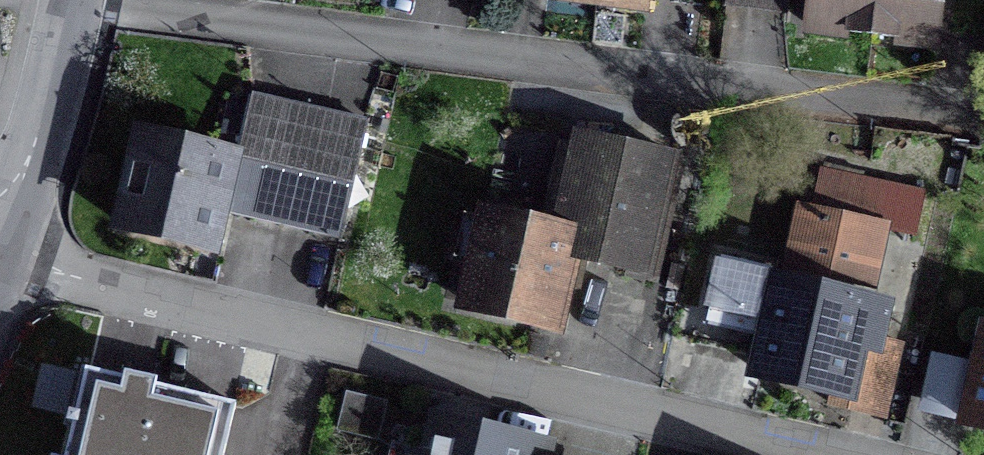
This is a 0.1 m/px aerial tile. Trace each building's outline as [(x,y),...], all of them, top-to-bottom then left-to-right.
[(807,29),(929,45),(935,0),(811,0),(807,29)] [(141,141),(120,228),(209,249),(218,212),(338,240),(365,126),(248,99),(233,162),(141,141)] [(475,264),(465,309),(559,330),(575,261),(644,277),(671,160),(574,138),(552,235),(486,220),(485,225),(462,220),(453,259),(475,264)] [(792,273),(862,286),(880,193),(816,181),(808,221),(803,220),(792,273)] [(777,288),(757,376),(829,393),(826,407),(846,412),(850,394),(848,393),(857,355),(863,356),(874,310),(777,288)] [(967,424),(983,428),(983,352),(967,424)] [(71,427),(65,454),(219,454),(230,409),(150,390),(151,385),(122,378),(121,383),(84,374),(73,418),(66,416),(64,425),(71,427)] [(543,450),(438,426),(432,454),(541,454),(543,450)]
